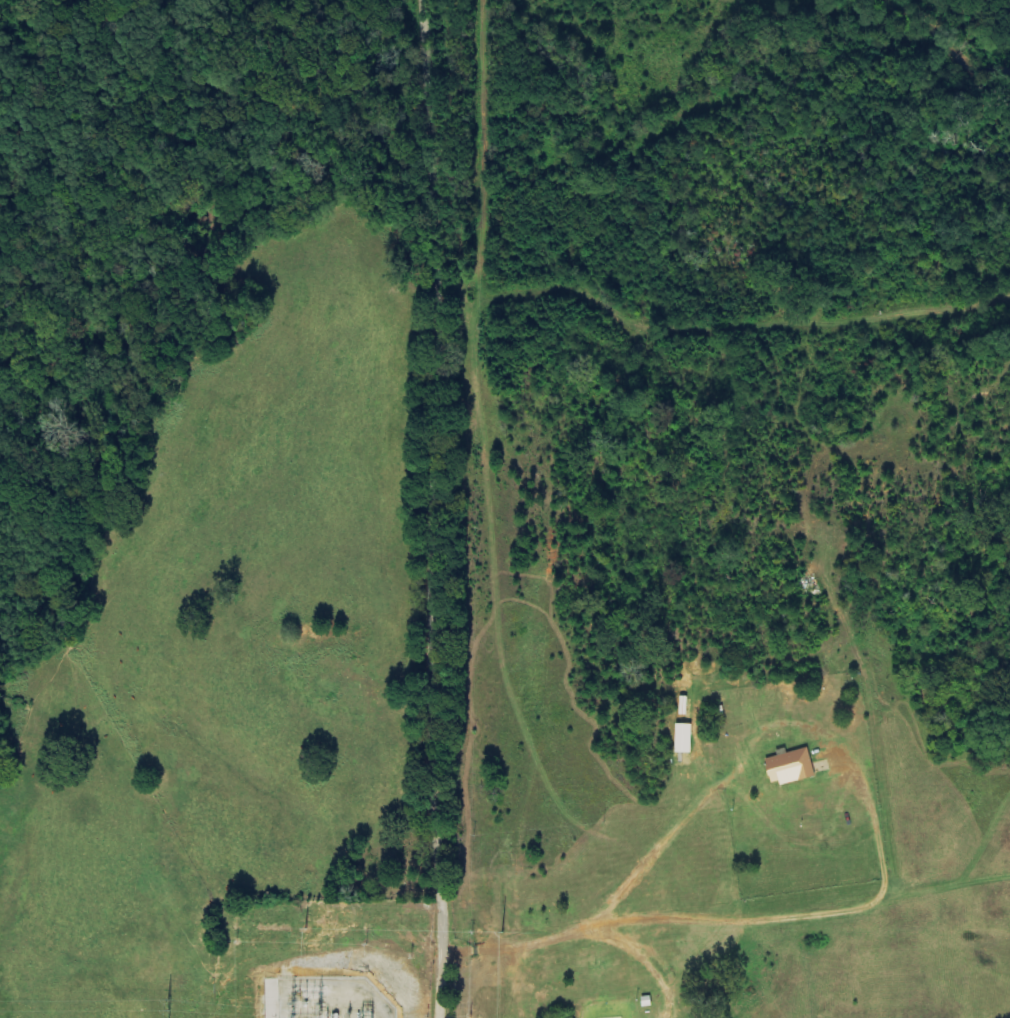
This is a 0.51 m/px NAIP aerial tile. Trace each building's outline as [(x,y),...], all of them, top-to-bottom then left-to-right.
[(768,785),(812,776),(806,749),(762,759),(768,785)]
